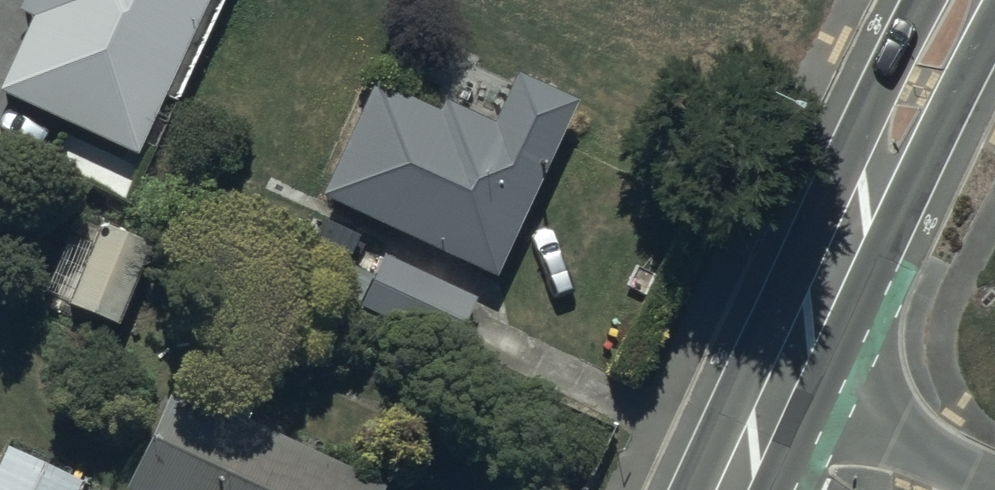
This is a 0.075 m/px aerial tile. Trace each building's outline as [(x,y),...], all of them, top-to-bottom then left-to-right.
[(22,7),(37,14),(3,87),(139,150),(209,0),(25,0),(22,7)] [(368,80),(314,198),(492,279),(572,104),(514,78),(491,127),(440,104),(437,112),(368,80)] [(380,256),(356,308),(458,355),(482,303),(380,256)] [(123,489),(380,489),(381,487),(170,389),(123,489)] [(0,452),(0,489),(77,489),(79,485),(2,448),(0,452)]
